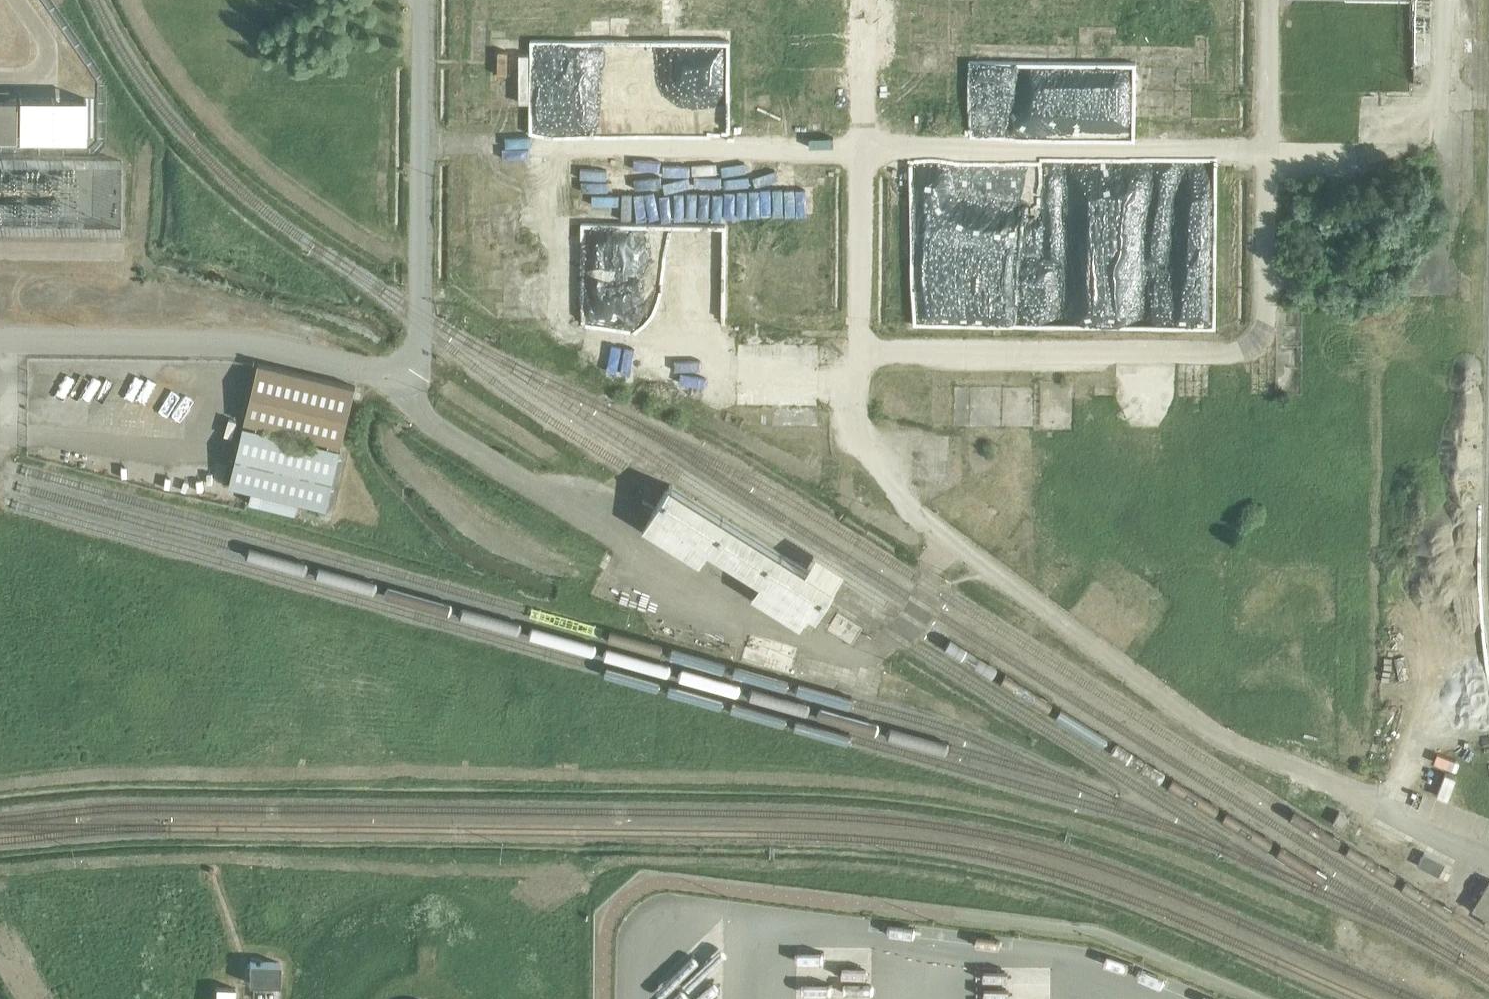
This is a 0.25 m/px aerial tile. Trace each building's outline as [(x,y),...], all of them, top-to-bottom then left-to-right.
[(14,139),(15,98),(0,98),(0,138),(14,139)] [(251,424),(340,445),(354,387),(257,363),(242,422),(246,423),(245,427),(242,426),(228,485),(325,508),(339,450),(250,428),(251,424)] [(815,616),(834,587),(669,484),(642,527),(698,562),(707,548),(760,581),(751,594),(799,624),(807,611),(815,616)] [(1444,863),(1424,852),(1417,864),(1438,875),(1444,863)] [(1488,913),(1488,885),(1476,905),(1488,913)] [(871,975),(871,943),(816,943),(816,974),(871,975)] [(284,957),(254,955),(253,983),(283,984),(284,957)] [(243,979),(222,979),(222,998),(243,998),(243,979)]
